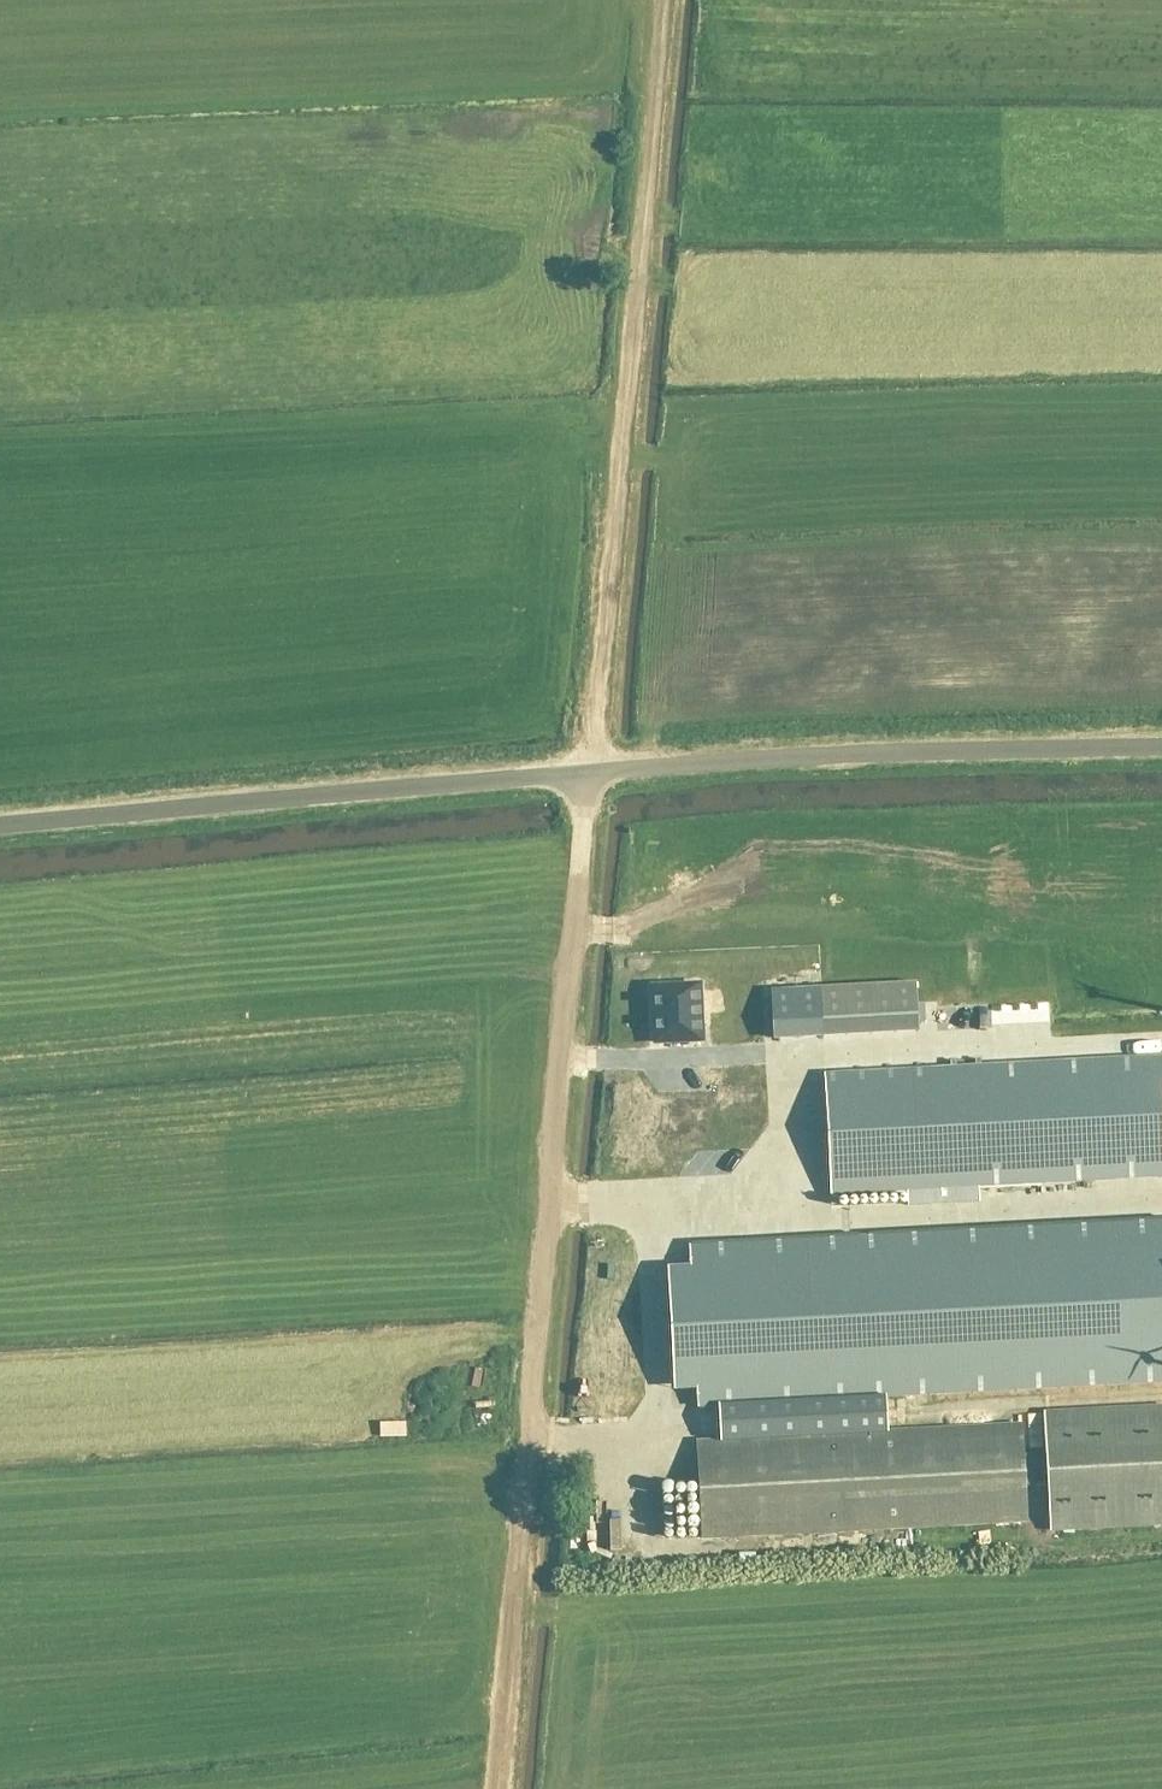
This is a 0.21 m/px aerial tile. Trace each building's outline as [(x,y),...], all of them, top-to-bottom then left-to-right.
[(915,986),(891,987),(894,1036),(918,1034),(915,986)] [(894,1036),(891,987),(817,992),(820,1040),(894,1036)] [(824,1079),(830,1197),(1161,1180),(1161,1060),(824,1079)] [(683,1077),(648,1078),(649,1136),(685,1135),(683,1077)] [(696,1390),(697,1410),(699,1444),(766,1441),(763,1406),(1161,1384),(1161,1223),(689,1248),(690,1270),(696,1390)] [(1043,1413),(1045,1455),(1019,1456),(1017,1427),(699,1444),(705,1542),(1023,1525),(1021,1489),(1047,1488),(1049,1534),(1161,1528),(1161,1407),(1043,1413)]
